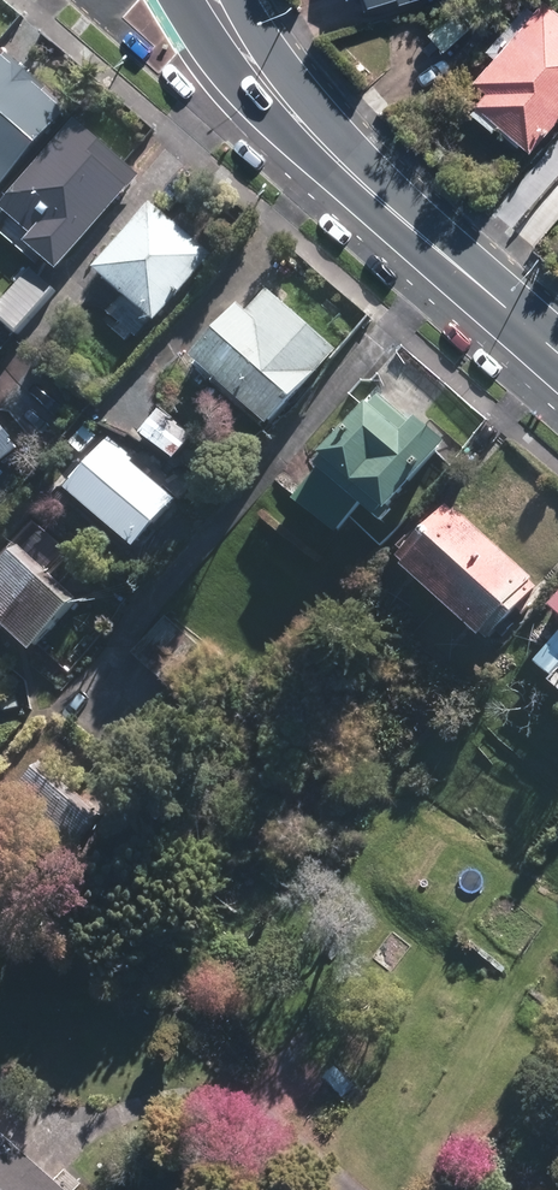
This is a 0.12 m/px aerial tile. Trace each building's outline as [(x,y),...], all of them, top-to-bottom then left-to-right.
[(362,15),(393,5),(395,10),(427,0),(357,0),(362,15)] [(527,157),(557,123),(557,20),(541,5),(524,24),(515,16),(479,56),(487,63),(465,87),(479,99),(471,108),(527,157)] [(458,12),(423,39),(438,58),(473,31),(458,12)] [(12,51),(0,66),(0,192),(1,193),(75,104),(12,51)] [(34,239),(67,267),(149,168),(84,114),(7,206),(40,232),(34,239)] [(156,197),(101,263),(165,316),(220,250),(156,197)] [(24,332),(63,285),(37,263),(0,307),(0,312),(24,332)] [(246,299),(182,375),(224,410),(243,387),(283,421),(349,342),(276,282),(255,306),(246,299)] [(387,390),(299,495),(342,531),(371,496),(394,516),(458,439),(423,411),(419,416),(387,390)] [(0,417),(0,470),(29,447),(3,414),(0,417)] [(110,435),(72,484),(148,541),(186,493),(110,435)] [(458,498),(406,553),(495,636),(547,581),(458,498)] [(0,570),(0,604),(44,645),(90,595),(29,538),(0,570)] [(169,612),(137,650),(175,683),(207,645),(169,612)] [(118,810),(56,757),(24,795),(85,848),(118,810)] [(0,1116),(0,1189),(82,1189),(0,1116)]
